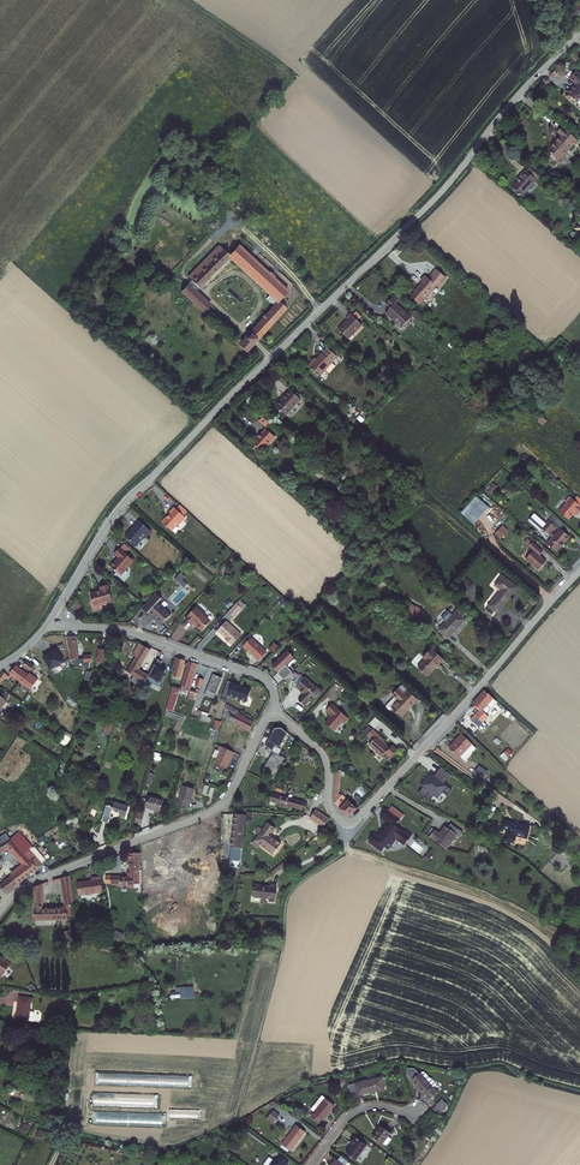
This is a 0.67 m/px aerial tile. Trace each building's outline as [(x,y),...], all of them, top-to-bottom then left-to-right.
[(579,16),(579,0),(577,0),(578,2),(567,9),(574,20),(579,16)] [(570,78),(577,84),(573,88),(572,88),(568,93),(569,95),(572,97),(577,102),(579,100),(579,102),(579,74),(576,71),(570,78)] [(561,134),(548,149),(560,159),(577,140),(561,126),(557,130),(561,134)] [(524,175),(513,187),(522,196),(538,179),(535,177),(538,174),(531,167),(528,171),(525,168),(521,172),(524,175)] [(192,276),(181,287),(204,309),(211,302),(195,288),(229,254),(272,294),(267,300),(272,305),(238,343),(246,350),(286,306),(278,299),(287,288),(273,275),(276,273),(270,268),(268,270),(255,258),(249,252),(239,243),(230,251),(218,241),(187,272),(192,276)] [(428,273),(413,287),(423,297),(437,282),(439,283),(446,275),(437,265),(429,274),(428,273)] [(390,302),(386,308),(400,321),(410,312),(395,298),(398,295),(393,290),(385,298),(390,302)] [(359,314),(363,309),(357,304),(353,309),(359,314)] [(349,314),(339,323),(349,333),(363,318),(359,314),(353,309),(351,306),(346,311),(349,314)] [(313,352),(309,356),(322,368),(340,350),(331,341),(324,347),(323,346),(315,354),(313,352)] [(525,363),(534,355),(528,347),(519,355),(525,363)] [(283,398),(276,406),(285,415),(301,400),(289,389),(282,397),(283,398)] [(539,413),(534,418),(542,426),(547,420),(539,413)] [(272,419),(266,414),(260,420),(266,426),(272,419)] [(275,437),(266,428),(259,437),(257,436),(252,442),(256,445),(252,450),(258,456),(275,437)] [(558,510),(569,519),(575,513),(578,515),(579,513),(579,497),(578,495),(574,499),(570,495),(565,500),(566,502),(558,510)] [(489,508),(477,497),(462,514),(474,525),(489,508)] [(175,505),(173,503),(167,510),(168,511),(166,513),(165,513),(161,518),(170,526),(176,520),(177,521),(184,513),(182,512),(186,507),(179,501),(175,505)] [(529,519),(540,530),(547,523),(535,512),(529,519)] [(554,515),(549,521),(555,527),(559,531),(564,525),(561,522),(554,515)] [(152,528),(140,518),(134,525),(135,526),(132,529),(130,529),(126,534),(137,543),(145,534),(146,535),(152,528)] [(549,521),(542,529),(549,535),(551,532),(555,527),(549,521)] [(501,539),(510,530),(503,524),(495,533),(501,539)] [(553,539),(548,544),(557,553),(571,538),(562,530),(556,536),(553,539)] [(127,550),(131,546),(125,541),(121,545),(127,550)] [(533,551),(525,560),(538,571),(546,562),(539,556),(542,552),(532,542),(528,546),(533,551)] [(121,545),(115,551),(119,555),(118,556),(118,557),(116,559),(115,558),(110,563),(121,572),(126,567),(128,566),(130,564),(131,562),(134,558),(127,551),(121,545)] [(473,582),(465,575),(457,584),(464,591),(473,582)] [(502,588),(488,607),(499,614),(518,587),(502,575),(496,584),(502,588)] [(109,583),(101,585),(102,589),(98,590),(98,589),(91,591),(94,604),(105,601),(105,602),(111,601),(111,600),(113,599),(109,583)] [(159,625),(169,615),(156,603),(159,599),(153,594),(145,603),(139,609),(151,620),(152,619),(159,625)] [(238,600),(229,610),(235,615),(244,605),(238,600)] [(407,608),(420,622),(427,615),(414,601),(407,608)] [(206,613),(196,605),(185,617),(192,623),(193,621),(203,629),(211,619),(205,614),(206,613)] [(459,608),(448,620),(438,631),(447,640),(458,629),(465,621),(462,618),(466,614),(459,608)] [(228,618),(220,627),(230,636),(227,638),(232,643),(243,631),(228,618)] [(74,630),(66,632),(69,656),(72,655),(73,661),(86,665),(88,658),(91,658),(90,651),(82,652),(82,654),(77,655),(74,630)] [(245,642),(251,635),(248,633),(242,640),(245,642)] [(245,642),(244,643),(255,653),(254,655),(258,658),(267,648),(252,635),(251,635),(245,642)] [(275,639),(270,645),(274,648),(279,642),(275,639)] [(149,646),(139,640),(131,651),(135,653),(126,668),(136,674),(135,675),(143,680),(148,673),(137,667),(149,646)] [(104,658),(107,646),(99,644),(96,657),(104,658)] [(427,659),(419,668),(429,677),(444,660),(432,649),(424,657),(427,659)] [(287,664),(294,656),(291,653),(292,652),(291,652),(287,650),(273,666),(280,672),(287,664)] [(166,657),(159,654),(151,674),(159,676),(166,657)] [(185,657),(175,654),(171,666),(174,667),(173,673),(179,675),(185,657)] [(34,662),(27,656),(23,660),(30,666),(34,662)] [(195,660),(189,658),(181,686),(187,688),(195,660)] [(29,669),(16,660),(9,669),(22,678),(23,678),(29,669)] [(280,672),(283,675),(290,667),(287,664),(280,672)] [(283,675),(287,679),(294,671),(290,667),(283,675)] [(29,669),(23,678),(31,684),(37,675),(29,669)] [(222,674),(213,670),(205,691),(215,694),(222,674)] [(318,685),(305,673),(304,674),(301,671),(294,678),(297,682),(305,690),(299,696),(306,702),(312,695),(310,693),(318,685)] [(259,681),(254,677),(250,682),(258,687),(260,684),(258,683),(259,681)] [(250,694),(231,685),(225,697),(229,699),(230,698),(244,705),(250,694)] [(418,699),(402,685),(392,695),(395,697),(387,706),(387,708),(390,711),(391,710),(393,709),(402,717),(418,699)] [(485,687),(473,700),(484,710),(495,697),(485,687)] [(263,701),(250,694),(244,705),(257,711),(263,701)] [(333,711),(325,720),(335,729),(343,720),(346,723),(353,716),(333,700),(328,707),(333,711)] [(242,708),(238,707),(234,717),(248,724),(251,719),(247,716),(248,715),(244,714),(245,712),(241,710),(242,708)] [(469,717),(477,724),(482,718),(475,711),(469,717)] [(288,727),(281,723),(276,725),(266,743),(272,747),(277,739),(283,743),(287,735),(285,734),(288,727)] [(373,737),(369,742),(384,755),(388,750),(393,755),(399,747),(394,743),(392,746),(384,739),(385,736),(373,726),(367,732),(373,737)] [(462,734),(459,736),(452,744),(449,748),(464,761),(467,757),(474,750),(476,747),(462,734)] [(283,743),(277,739),(272,747),(273,749),(278,752),(283,743)] [(234,753),(220,746),(218,751),(216,750),(213,757),(217,759),(215,763),(227,769),(234,753)] [(278,752),(273,749),(264,765),(275,770),(283,754),(278,752)] [(502,752),(506,757),(510,753),(507,749),(502,752)] [(340,764),(335,764),(331,795),(332,798),(335,796),(336,790),(340,764)] [(480,766),(478,767),(473,774),(482,780),(487,774),(488,772),(480,766)] [(448,779),(451,774),(442,767),(438,771),(448,779)] [(444,783),(448,779),(438,771),(435,775),(444,783)] [(452,789),(444,783),(435,775),(431,772),(422,784),(423,786),(418,792),(424,797),(425,796),(430,800),(436,792),(442,791),(447,795),(452,789)] [(277,778),(274,777),(272,782),(275,784),(274,785),(279,787),(283,780),(278,777),(277,778)] [(194,789),(183,786),(178,805),(187,807),(189,801),(191,802),(194,789)] [(355,805),(336,790),(335,796),(332,798),(337,807),(338,806),(347,813),(349,813),(355,805)] [(361,796),(355,790),(351,793),(358,800),(361,796)] [(164,800),(149,795),(146,807),(160,811),(164,800)] [(305,804),(272,795),(270,801),(283,805),(283,807),(287,808),(288,806),(303,810),(305,804)] [(129,806),(108,800),(102,821),(108,823),(110,819),(115,818),(110,816),(112,810),(121,812),(119,817),(126,819),(129,806)] [(329,820),(315,811),(311,817),(325,827),(329,820)] [(401,821),(387,811),(381,819),(388,824),(383,831),(384,832),(382,835),(381,834),(377,838),(374,835),(368,843),(381,853),(385,849),(388,851),(396,840),(405,847),(413,837),(406,832),(404,834),(396,828),(401,821)] [(134,823),(142,825),(145,814),(137,813),(134,823)] [(246,815),(236,814),(232,851),(239,851),(242,852),(243,838),(246,815)] [(510,823),(504,821),(502,829),(509,830),(506,842),(515,844),(517,836),(528,839),(530,828),(518,824),(518,826),(510,824),(510,823)] [(267,824),(255,842),(274,855),(281,845),(271,837),(271,836),(270,835),(274,829),(267,824)] [(463,833),(452,825),(448,830),(445,828),(440,834),(435,831),(431,838),(447,849),(457,836),(460,838),(463,833)] [(19,830),(15,833),(27,847),(31,843),(19,830)] [(8,849),(24,866),(12,875),(19,883),(42,864),(42,863),(46,859),(40,853),(36,856),(30,850),(27,847),(15,833),(9,839),(1,845),(0,844),(0,853),(8,849)] [(34,846),(30,850),(36,856),(40,853),(34,846)] [(155,848),(149,848),(149,853),(143,853),(143,861),(147,861),(147,884),(173,883),(173,876),(156,877),(155,848)] [(238,864),(239,851),(232,851),(230,863),(238,864)] [(427,852),(424,858),(429,861),(432,854),(427,852)] [(120,876),(111,877),(112,885),(116,885),(116,888),(121,887),(129,886),(129,885),(134,885),(134,883),(139,882),(138,871),(142,870),(141,854),(130,854),(131,873),(128,873),(129,878),(121,878),(120,876)] [(19,883),(12,875),(0,885),(7,893),(19,883)] [(69,877),(53,880),(56,884),(59,883),(60,889),(64,889),(67,907),(74,905),(69,877)] [(92,881),(77,883),(79,896),(103,892),(100,877),(91,878),(92,881)] [(47,882),(33,888),(34,921),(67,920),(67,908),(44,909),(42,887),(47,886),(47,882)] [(271,889),(254,888),(253,898),(270,900),(269,904),(275,905),(277,886),(271,886),(271,889)] [(70,929),(63,932),(66,939),(67,939),(69,942),(74,940),(72,937),(72,936),(75,934),(72,929),(70,930),(70,929)] [(11,963),(0,955),(0,974),(2,976),(11,963)] [(29,993),(17,991),(13,1014),(26,1016),(29,993)] [(420,1066),(411,1074),(424,1089),(426,1088),(429,1092),(437,1086),(433,1080),(436,1077),(431,1070),(426,1073),(420,1066)] [(381,1073),(354,1079),(357,1092),(368,1089),(368,1088),(383,1084),(381,1073)] [(311,1110),(308,1114),(316,1120),(318,1117),(320,1118),(332,1102),(318,1092),(308,1107),(311,1110)] [(442,1098),(433,1108),(439,1114),(448,1104),(442,1098)] [(277,1113),(271,1109),(265,1116),(271,1121),(277,1113)] [(303,1129),(294,1123),(281,1141),(289,1147),(303,1129)] [(388,1131),(378,1123),(370,1134),(380,1142),(388,1131)] [(365,1143),(353,1135),(349,1141),(351,1143),(345,1151),(354,1157),(365,1143)] [(266,1154),(258,1164),(281,1164),(282,1164),(283,1164),(287,1160),(277,1153),(273,1159),(266,1154)] [(334,1156),(328,1164),(346,1164),(342,1163),(345,1158),(338,1153),(335,1157),(334,1156)]
